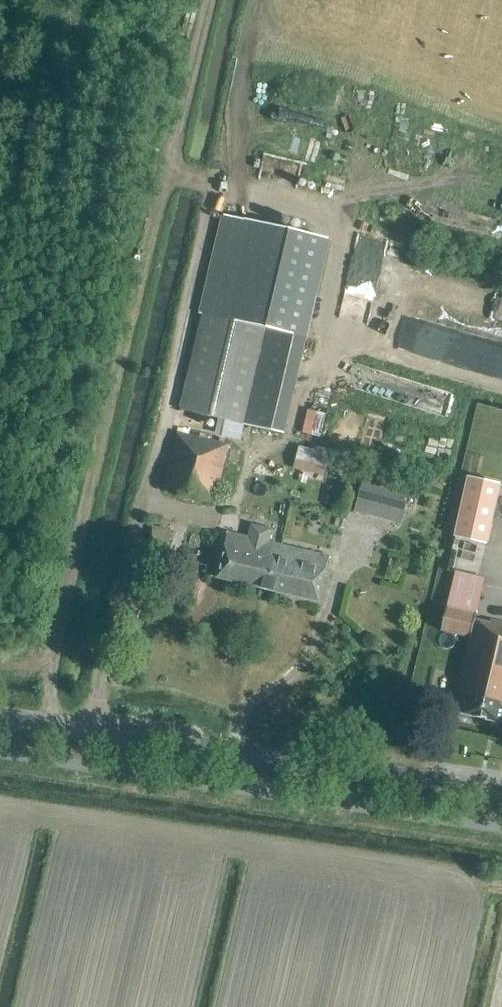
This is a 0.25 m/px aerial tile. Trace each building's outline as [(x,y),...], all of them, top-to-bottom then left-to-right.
[(243,425),(266,329),(202,314),(180,410),(243,425)] [(218,443),(177,434),(163,490),(215,502),(228,445),(223,444),(224,439),(219,438),(218,443)] [(327,469),(330,455),(300,448),(296,462),(327,469)] [(488,545),(501,484),(467,477),(454,537),(488,545)] [(357,500),(403,512),(409,492),(362,480),(357,500)] [(267,590),(278,545),(247,538),(250,527),(238,524),(235,535),(226,533),(216,578),(267,590)] [(171,530),(154,526),(145,562),(162,566),(171,530)] [(328,557),(289,548),(278,545),(267,590),(318,602),(328,557)] [(474,620),(483,585),(454,578),(441,631),(470,637),(453,711),(461,713),(462,716),(498,724),(499,722),(501,723),(501,624),(491,621),(490,624),(474,620)]
